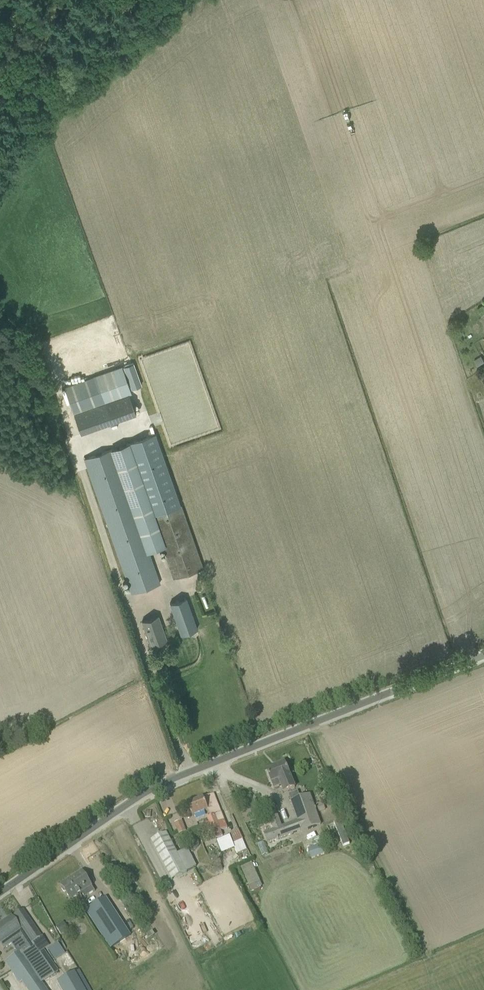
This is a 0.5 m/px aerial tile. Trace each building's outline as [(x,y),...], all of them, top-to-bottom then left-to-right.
[(122,367),(64,387),(74,414),(96,406),(128,394),(131,393),(122,367)] [(96,406),(74,414),(80,433),(135,414),(128,394),(96,406)] [(202,569),(155,434),(84,458),(132,593),(159,584),(148,552),(163,547),(174,578),(202,569)] [(169,603),(180,634),(197,628),(186,598),(169,603)] [(163,630),(158,616),(142,622),(150,645),(166,640),(163,630)] [(278,767),(267,771),(274,789),(281,786),(283,793),(294,788),(289,775),(290,775),(285,762),(277,765),(278,767)] [(298,821),(284,826),(288,836),(301,831),(302,832),(321,825),(315,811),(316,811),(316,810),(315,810),(310,795),(299,799),(296,792),(289,795),(291,802),(298,821)] [(213,833),(215,839),(222,836),(218,825),(225,822),(214,794),(188,804),(192,816),(208,810),(210,818),(208,819),(209,822),(204,824),(208,835),(213,833)] [(288,836),(284,826),(281,827),(274,806),(266,809),(274,830),(264,834),(268,843),(277,839),(277,840),(279,840),(278,839),(288,836)] [(342,846),(350,843),(342,819),(334,822),(342,846)] [(182,820),(174,823),(179,834),(187,830),(182,820)] [(230,837),(217,842),(221,851),(233,845),(237,854),(247,849),(238,830),(229,834),(230,837)] [(187,872),(186,872),(196,867),(187,849),(177,854),(166,833),(151,841),(171,880),(187,872)] [(198,842),(195,840),(191,840),(188,843),(189,847),(191,849),(195,849),(198,846),(198,842)] [(321,845),(308,850),(311,859),(324,854),(321,845)] [(209,862),(212,867),(221,863),(219,858),(209,862)] [(250,891),(262,886),(253,863),(241,867),(250,891)] [(95,891),(91,886),(82,871),(61,885),(63,888),(62,888),(61,890),(64,893),(65,894),(66,893),(70,900),(81,893),(84,898),(95,891)] [(106,898),(86,911),(104,939),(110,948),(130,935),(124,926),(106,898)] [(49,947),(42,936),(40,937),(22,910),(12,917),(21,929),(31,944),(33,947),(35,945),(54,973),(58,971),(44,950),(49,947)] [(21,929),(20,930),(11,916),(0,924),(0,946),(3,950),(15,942),(18,940),(26,952),(33,947),(31,944),(21,929)] [(63,922),(55,927),(60,935),(67,930),(63,922)] [(54,959),(65,954),(60,943),(48,948),(54,959)] [(35,945),(33,947),(26,952),(23,953),(21,950),(4,962),(19,983),(22,982),(27,989),(45,989),(40,983),(54,973),(35,945)] [(61,989),(83,989),(73,972),(56,982),(61,989)]
